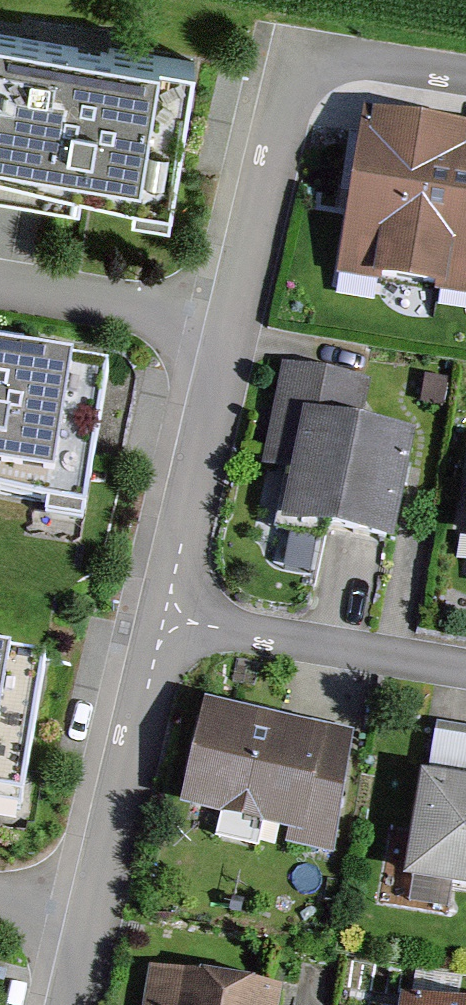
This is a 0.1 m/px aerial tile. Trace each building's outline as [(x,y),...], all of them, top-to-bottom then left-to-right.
[(0,27),(0,197),(140,219),(166,54),(0,27)] [(377,125),(355,268),(465,285),(465,139),(377,125)] [(0,347),(0,502),(94,518),(121,368),(0,347)] [(408,444),(306,426),(290,519),(392,537),(408,444)] [(0,652),(0,802),(35,808),(59,661),(0,652)] [(350,744),(214,714),(191,817),(327,847),(350,744)] [(431,781),(419,885),(465,890),(465,785),(431,781)] [(269,995),(158,977),(153,1004),(267,1004),(269,995)]
